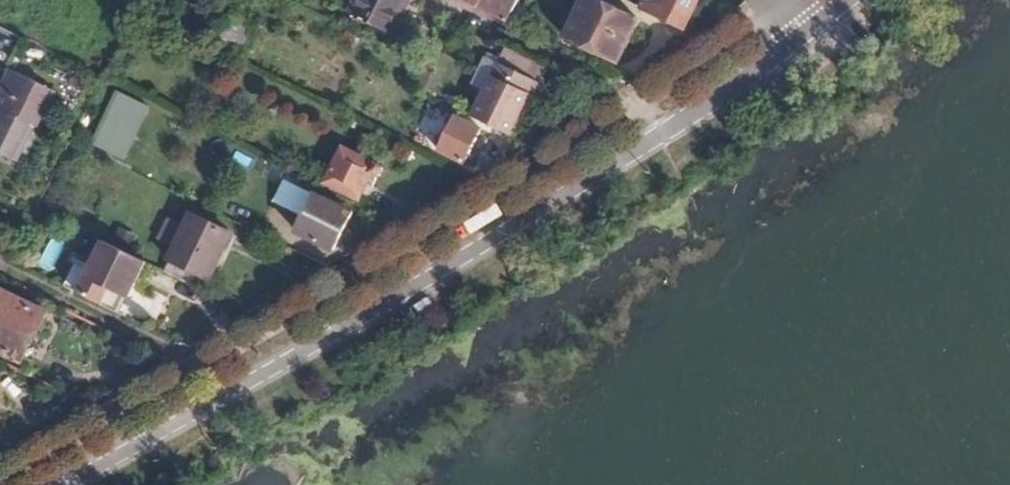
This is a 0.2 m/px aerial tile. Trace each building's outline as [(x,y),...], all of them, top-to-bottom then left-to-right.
[(352,15),(390,34),(407,0),(359,0),(352,15)] [(510,26),(522,1),(521,0),(458,0),(510,26)] [(568,40),(619,64),(640,23),(593,0),(587,0),(568,40)] [(645,10),(687,30),(702,0),(649,0),(645,10)] [(475,83),(489,91),(474,117),(510,136),(530,97),(537,99),(544,85),(488,57),(475,83)] [(34,127),(36,128),(54,92),(17,73),(6,92),(0,90),(0,110),(34,127)] [(115,91),(91,145),(127,161),(151,107),(115,91)] [(14,163),(34,127),(0,110),(0,156),(14,163)] [(443,152),(468,164),(484,130),(470,124),(458,118),(443,152)] [(329,183),(362,200),(378,166),(344,149),(329,183)] [(317,196),(299,234),(336,252),(354,214),(317,196)] [(193,216),(171,261),(212,282),(235,236),(193,216)] [(151,265),(108,245),(89,281),(81,296),(122,316),(128,305),(132,304),(151,265)] [(0,300),(0,348),(25,361),(47,314),(4,292),(0,300)]
